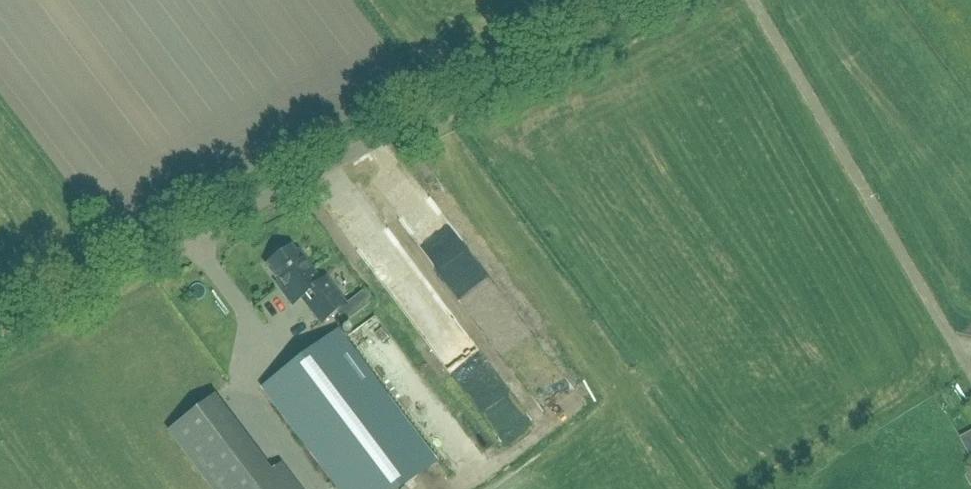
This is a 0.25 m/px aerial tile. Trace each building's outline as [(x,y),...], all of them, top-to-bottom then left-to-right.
[(294,255),(289,249),(265,267),(281,289),(279,291),(291,307),(302,298),(310,309),(308,310),(320,325),(335,313),(344,325),(373,302),(364,291),(344,306),(324,280),(319,284),(296,253),(294,255)] [(412,285),(398,291),(403,305),(418,299),(412,285)] [(438,460),(339,329),(263,386),(341,488),(400,488),(438,460)] [(281,463),(245,488),(302,488),(281,463)]
